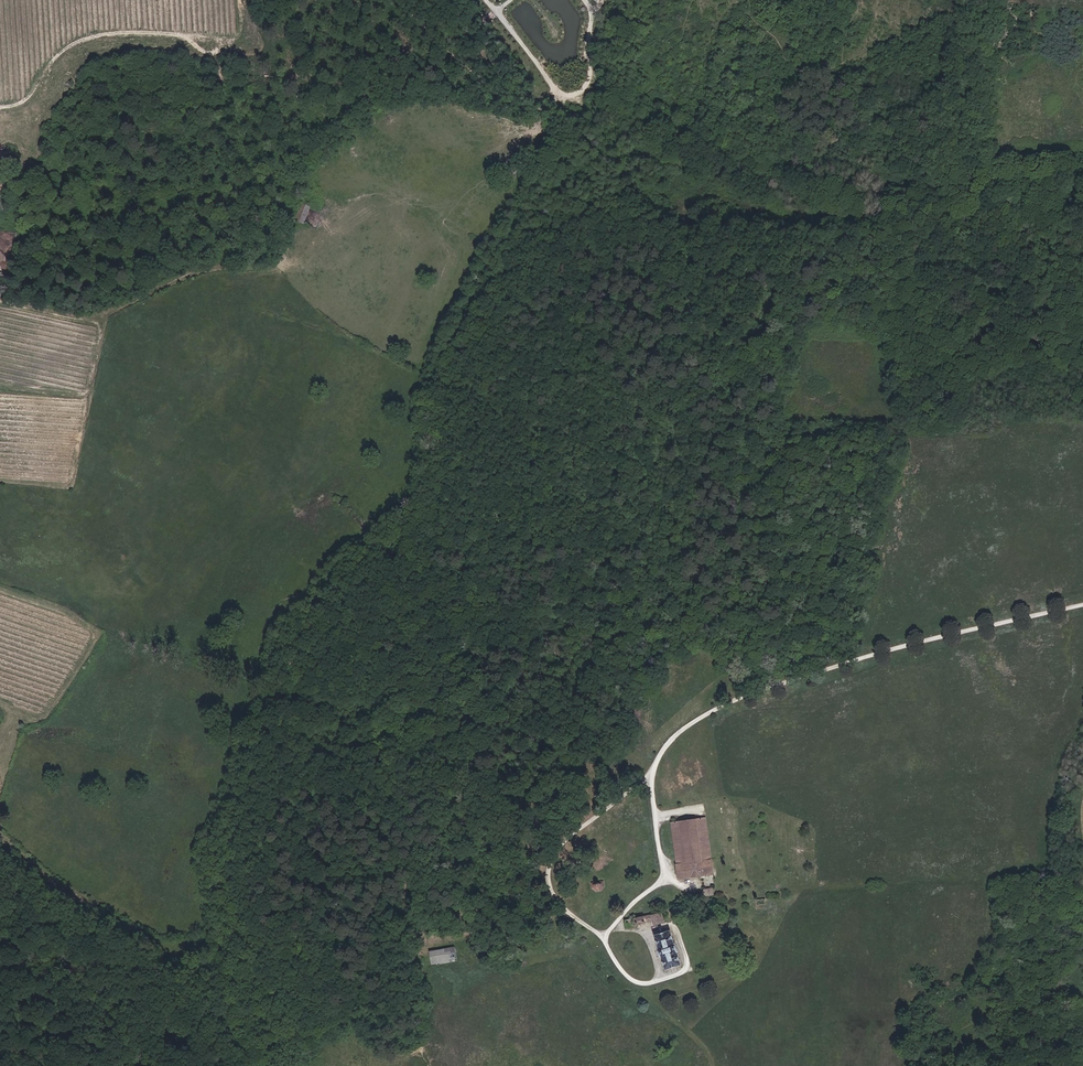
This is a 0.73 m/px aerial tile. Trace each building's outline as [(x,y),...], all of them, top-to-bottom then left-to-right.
[(304,223),(310,207),(302,204),(295,220),(304,223)] [(306,218),(314,223),(321,212),(312,207),(306,218)] [(714,874),(706,818),(671,823),(679,879),(714,874)] [(604,887),(603,881),(591,883),(592,888),(596,891),(601,890),(604,887)] [(665,923),(663,912),(630,919),(632,926),(652,922),(653,926),(665,923)] [(681,964),(670,930),(655,935),(666,969),(681,964)] [(456,960),(454,948),(431,952),(433,964),(456,960)]
